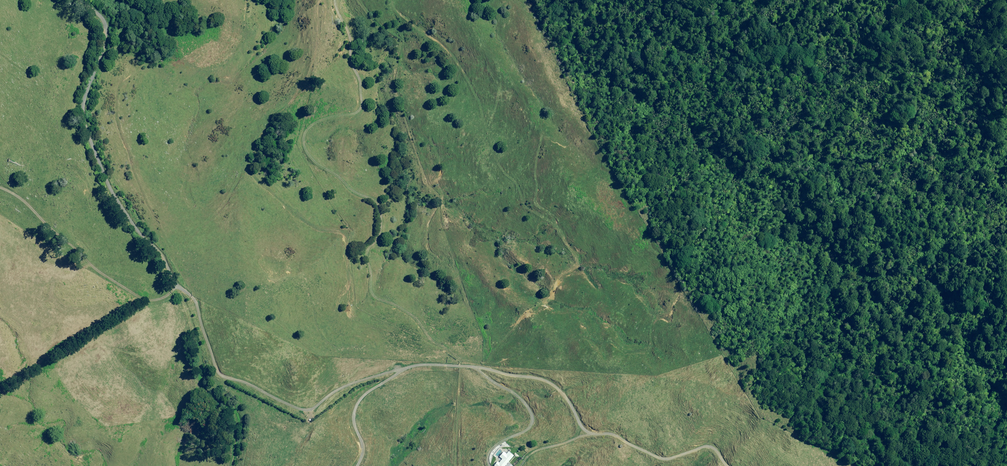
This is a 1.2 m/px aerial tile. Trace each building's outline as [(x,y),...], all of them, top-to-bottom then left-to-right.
[(491,465),(499,465),(505,459),(500,456),(491,465)]
